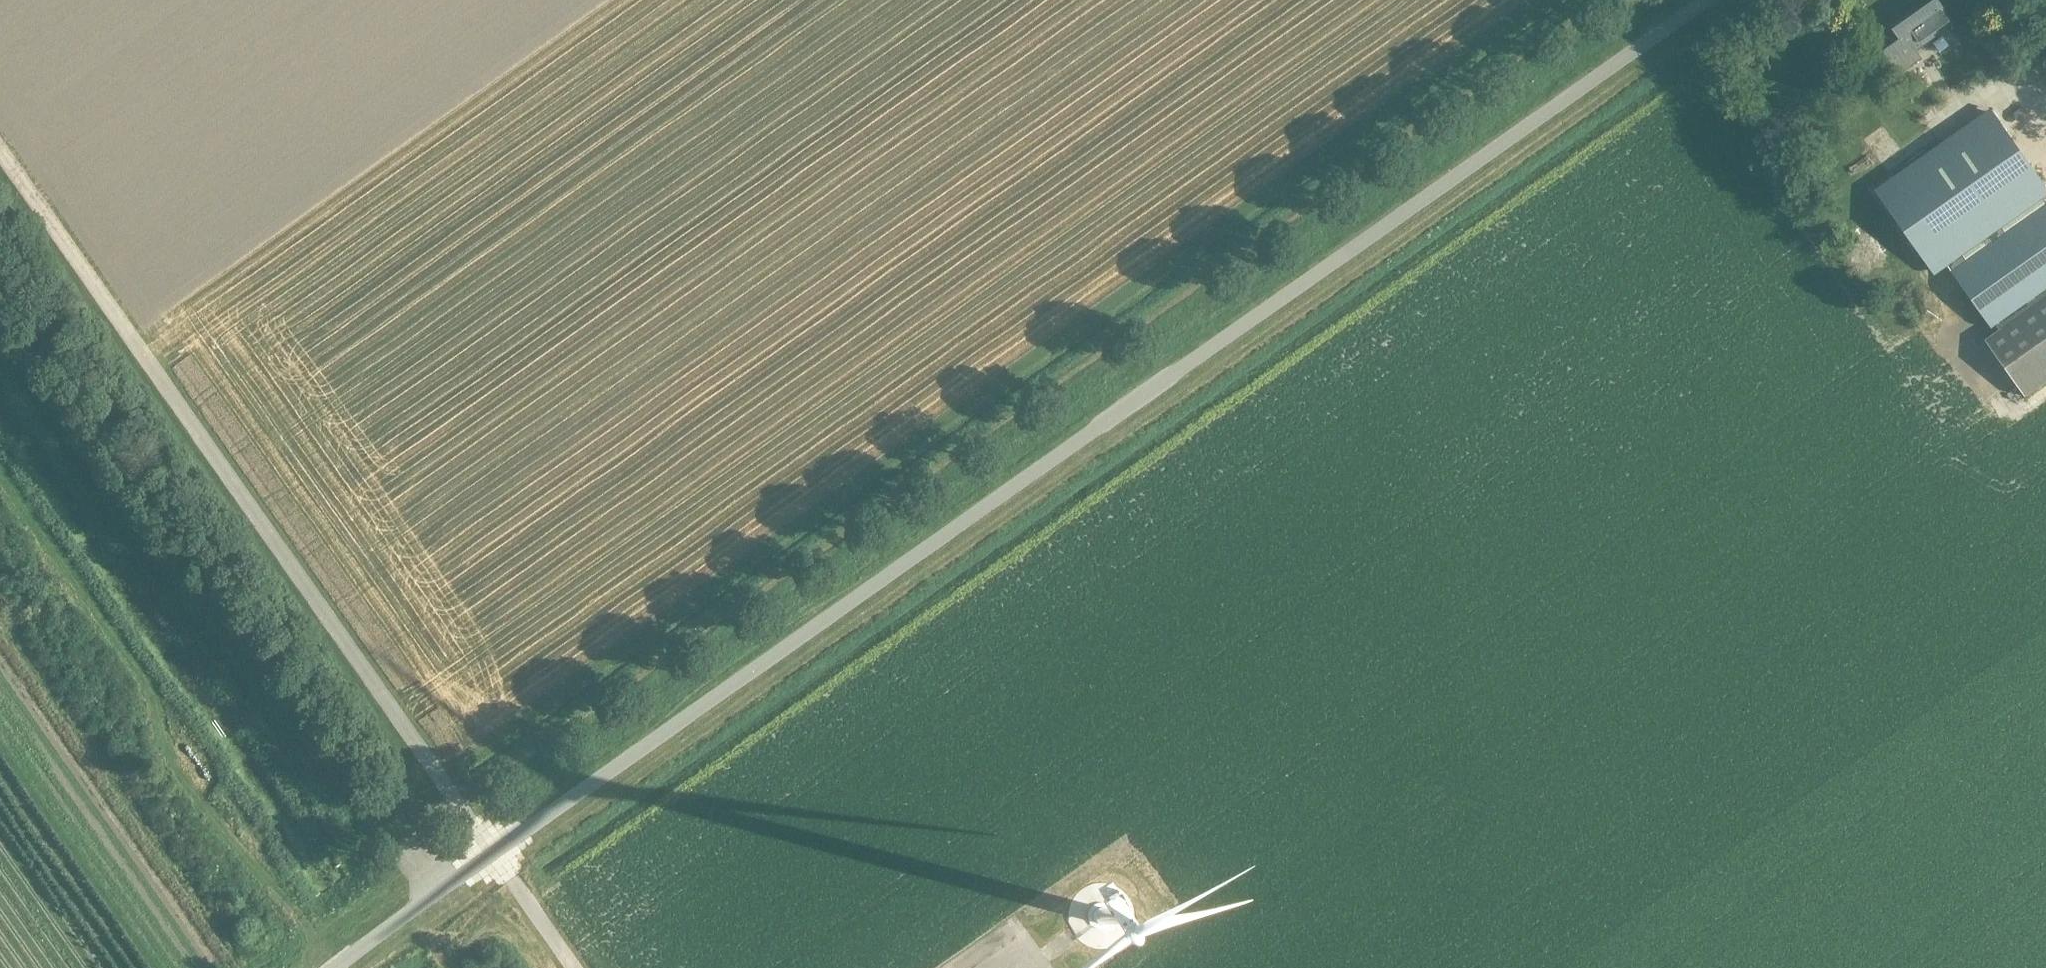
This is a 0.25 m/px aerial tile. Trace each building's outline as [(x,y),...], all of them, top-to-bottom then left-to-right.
[(1898,39),(1879,52),(1896,76),(1917,60),(1912,53),(1952,25),(1935,0),(1929,0),(1892,26),(1900,38),(1898,39)] [(1989,88),(1970,90),(1971,99),(1990,97),(1989,88)] [(1991,113),(1879,192),(1924,255),(1938,274),(2045,197),(2045,192),(2035,176),(1991,113)] [(1958,271),(1983,307),(2000,331),(1985,341),(2025,398),(2045,383),(2045,209),(1958,271)] [(1092,915),(1092,917),(1092,919),(1093,920),(1094,922),(1095,923),(1096,924),(1098,925),(1099,925),(1101,925),(1103,925),(1104,925),(1106,924),(1107,923),(1108,922),(1109,921),(1110,919),(1110,917),(1110,916),(1110,914),(1109,913),(1109,911),(1107,910),(1106,909),(1105,908),(1104,908),(1103,907),(1101,907),(1099,907),(1098,908),(1096,909),(1095,910),(1094,911),(1093,912),(1092,914),(1092,915)]
